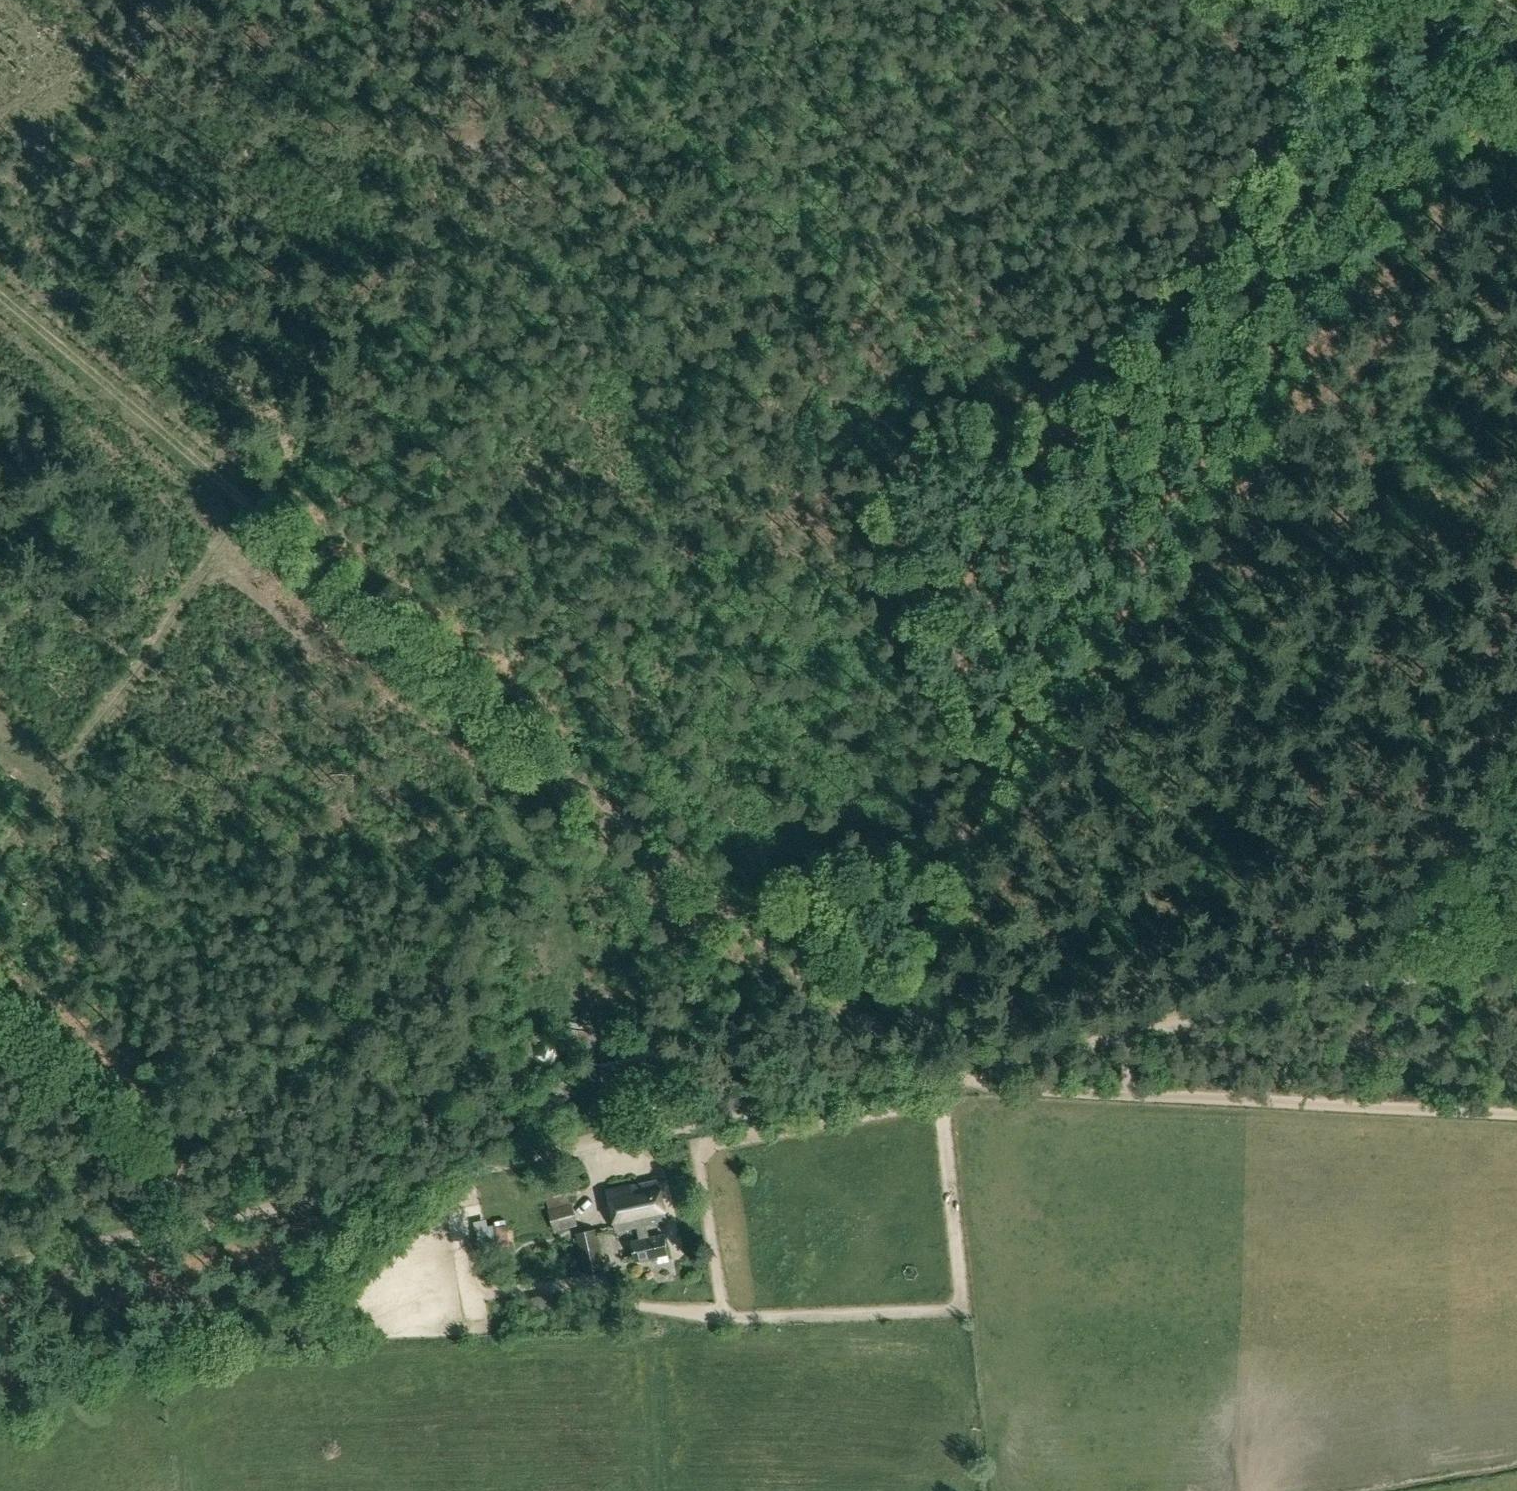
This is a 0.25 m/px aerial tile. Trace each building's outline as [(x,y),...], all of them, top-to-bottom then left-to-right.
[(658,1180),(607,1191),(616,1232),(638,1227),(640,1239),(632,1240),(636,1260),(669,1254),(665,1234),(648,1237),(646,1225),(667,1220),(658,1180)] [(546,1194),(555,1232),(578,1226),(572,1203),(570,1204),(566,1189),(546,1194)] [(584,1273),(605,1269),(596,1230),(576,1233),(584,1273)]
